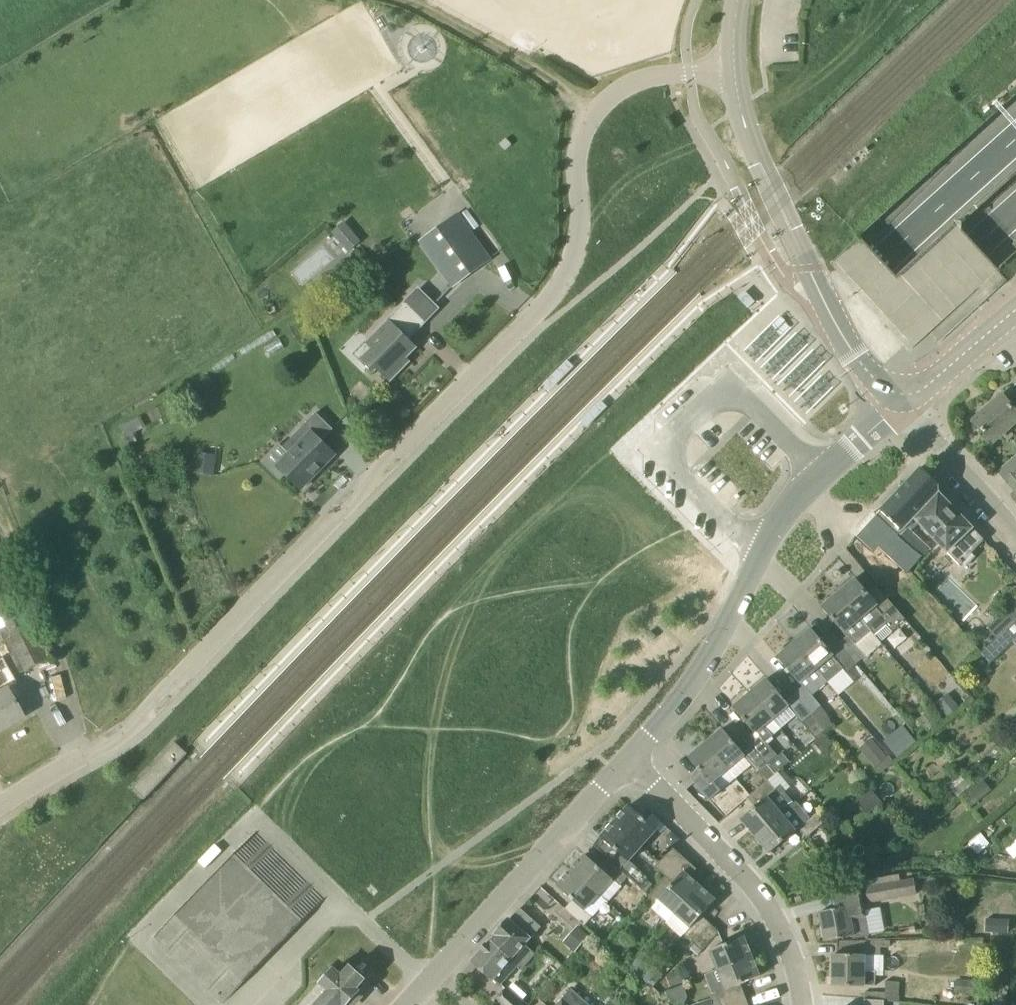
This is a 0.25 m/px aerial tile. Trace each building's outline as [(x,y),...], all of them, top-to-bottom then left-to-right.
[(491,259),(487,253),(458,214),(426,237),(423,240),(450,277),(455,284),(456,285),(491,259)] [(344,221),(332,232),(349,251),(361,241),(344,221)] [(963,222),(955,222),(895,275),(882,260),(860,236),(834,261),(855,283),(868,298),(913,347),(999,271),(976,245),(963,231),(963,222)] [(403,368),(410,361),(407,358),(417,347),(409,338),(438,309),(419,290),(367,343),(372,348),(361,360),(374,373),(378,369),(390,382),(403,368)] [(993,441),(993,442),(1015,423),(1015,393),(1012,388),(975,421),(993,441)] [(317,413),(283,448),(279,443),(260,462),(280,482),(286,476),(301,490),(336,454),(322,441),(334,430),(317,413)] [(216,455),(196,452),(194,473),(214,475),(216,455)] [(999,472),(1009,484),(1010,483),(1015,491),(1015,458),(999,472)] [(862,531),(862,532),(883,551),(897,536),(898,536),(907,526),(915,518),(939,493),(940,492),(940,486),(922,467),(874,518),(862,531)] [(961,565),(984,541),(985,540),(939,493),(915,518),(961,565)] [(931,549),(907,526),(898,536),(915,551),(923,557),(931,549)] [(20,672),(49,658),(0,561),(0,632),(20,672)] [(905,619),(895,606),(877,586),(869,593),(856,578),(839,593),(871,631),(874,634),(886,624),(891,631),(905,619)] [(856,644),(871,631),(839,593),(822,607),(847,637),(839,644),(857,664),(867,656),(856,644)] [(1009,609),(1008,609),(988,628),(997,638),(1015,621),(1015,617),(1009,609)] [(997,638),(981,653),(990,663),(999,655),(1014,642),(1015,645),(1015,621),(997,638)] [(812,628),(795,643),(828,682),(844,669),(853,680),(863,672),(857,664),(839,644),(831,651),(812,628)] [(803,687),(795,694),(826,731),(836,723),(813,695),(828,682),(795,643),(778,657),(803,687)] [(992,671),(983,661),(974,669),(983,679),(992,671)] [(23,717),(7,690),(18,684),(7,665),(0,668),(0,730),(23,717)] [(816,739),(826,731),(795,694),(786,701),(768,679),(751,693),(773,720),(789,706),(816,739)] [(776,775),(778,772),(790,763),(782,753),(778,757),(765,742),(772,737),(764,728),(773,720),(751,693),(734,707),(759,737),(750,744),(776,775)] [(952,698),(940,708),(948,717),(960,707),(952,698)] [(930,711),(918,720),(928,732),(939,724),(930,711)] [(903,725),(883,741),(897,758),(917,742),(903,725)] [(744,757),(758,773),(766,783),(776,775),(750,744),(742,751),(723,729),(706,743),(729,770),(744,757)] [(824,734),(815,742),(825,753),(834,745),(824,734)] [(873,738),(859,749),(875,768),(877,766),(889,756),(873,738)] [(729,770),(706,743),(689,757),(701,772),(693,779),(711,800),(722,791),(714,782),(729,770)] [(776,775),(766,783),(748,798),(756,807),(741,820),(756,836),(794,803),(785,793),(791,787),(778,772),(776,775)] [(977,785),(963,797),(972,808),(986,796),(977,785)] [(794,803),(756,836),(770,854),(800,829),(807,838),(829,820),(820,810),(811,818),(797,802),(795,804),(794,803)] [(616,821),(643,846),(657,830),(630,806),(616,821)] [(629,862),(643,846),(616,821),(601,837),(617,851),(609,860),(628,877),(640,889),(649,879),(629,862)] [(967,842),(977,854),(990,844),(979,831),(967,842)] [(257,835),(256,834),(255,833),(250,838),(153,937),(154,938),(156,940),(185,968),(186,969),(192,975),(193,976),(222,1004),(324,900),(323,898),(295,872),(294,870),(288,865),(287,863),(257,835)] [(682,856),(674,848),(656,867),(665,875),(682,856)] [(586,855),(572,870),(599,895),(606,902),(608,903),(622,888),(620,887),(628,877),(609,860),(601,869),(586,855)] [(674,883),(659,900),(675,914),(700,886),(690,877),(697,869),(682,856),(665,875),(674,883)] [(599,895),(572,870),(557,886),(573,900),(565,909),(584,927),(592,918),(585,911),(599,895)] [(866,887),(868,903),(917,895),(915,879),(866,887)] [(693,943),(710,923),(702,916),(716,900),(700,886),(675,914),(691,928),(684,935),(693,943)] [(866,917),(864,904),(861,888),(833,895),(835,909),(820,912),(823,927),(821,927),(823,938),(825,938),(826,942),(838,939),(838,942),(865,941),(865,940),(861,918),(866,917)] [(542,928),(521,909),(520,909),(510,920),(510,919),(509,920),(495,935),(496,935),(491,941),(512,959),(526,944),(527,945),(542,928)] [(702,951),(719,933),(720,932),(710,923),(693,943),(702,951)] [(578,926),(569,936),(581,945),(590,935),(578,926)] [(718,970),(752,956),(745,937),(710,950),(718,970)] [(864,986),(876,986),(876,955),(882,956),(882,940),(865,940),(865,941),(838,942),(838,955),(834,955),(834,986),(864,986)] [(526,945),(527,945),(526,944),(512,959),(491,941),(472,961),(494,981),(494,980),(500,986),(518,966),(522,969),(536,954),(526,945)] [(650,981),(661,970),(645,954),(634,965),(650,981)] [(721,1004),(745,995),(741,984),(760,976),(752,956),(718,970),(726,990),(717,993),(721,1004)] [(365,980),(350,967),(343,975),(335,969),(333,971),(329,967),(317,980),(322,984),(321,984),(329,991),(316,1004),(343,1004),(344,1004),(347,1004),(360,991),(358,989),(365,980)] [(681,970),(667,975),(671,987),(685,981),(681,970)] [(865,992),(864,1000),(885,1001),(900,1001),(901,982),(886,982),(885,993),(865,992)] [(507,989),(495,1002),(499,1004),(526,1004),(507,989)] [(572,989),(557,1004),(590,1004),(572,989)] [(745,995),(721,1004),(749,1004),(745,995)]
